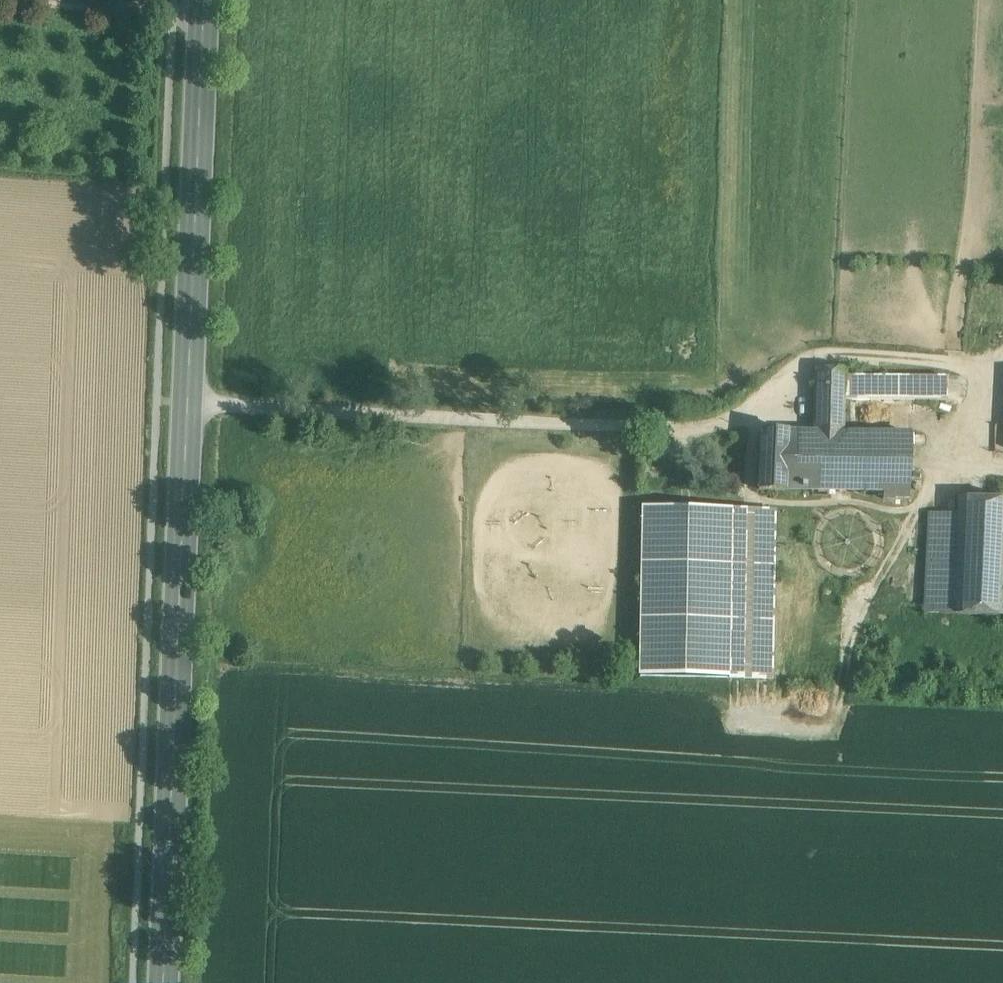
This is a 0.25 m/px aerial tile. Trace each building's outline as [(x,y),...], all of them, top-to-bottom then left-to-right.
[(859,369),(816,367),(814,432),(843,433),(843,398),(946,399),(947,377),(859,376),(859,369)] [(814,432),(786,432),(786,431),(762,430),(759,489),(783,489),(783,488),(883,489),(883,498),(908,499),(912,433),(843,433),(814,432)] [(957,514),(953,613),(1002,615),(1002,498),(958,496),(957,514)] [(773,510),(643,508),(640,677),(769,679),(773,510)] [(957,514),(931,513),(926,612),(953,613),(957,514)]
